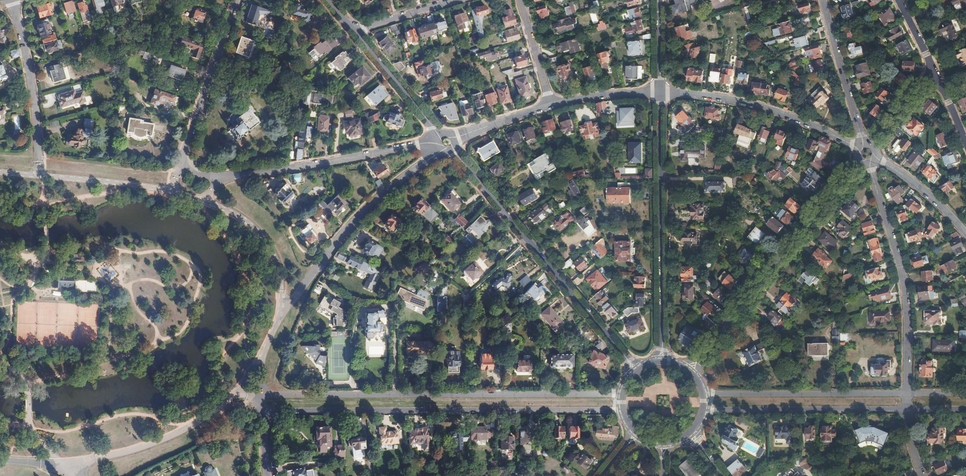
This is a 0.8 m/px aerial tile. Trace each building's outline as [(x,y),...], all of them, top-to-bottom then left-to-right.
[(102,0),(92,0),(96,11),(97,13),(98,14),(99,14),(103,13),(104,12),(105,11),(105,10),(102,0)] [(301,3),(294,0),(289,16),(300,20),(300,19),(308,22),(312,10),(300,6),(301,3)] [(675,1),(676,5),(672,6),(674,15),(676,14),(693,9),(692,5),(696,4),(698,0),(677,0),(675,1)] [(954,5),(956,10),(963,6),(964,7),(965,6),(965,0),(952,0),(954,5)] [(75,11),(72,1),(64,4),(67,13),(75,11)] [(51,13),(48,2),(41,4),(42,5),(36,7),(37,9),(36,11),(37,15),(38,16),(39,15),(39,17),(51,13)] [(83,2),(77,4),(83,22),(90,19),(86,5),(84,6),(83,2)] [(810,3),(800,5),(801,10),(802,9),(803,12),(811,9),(810,7),(811,7),(810,3)] [(244,23),(254,26),(261,8),(251,4),(244,23)] [(549,15),(546,5),(537,7),(539,13),(541,13),(542,17),(545,16),(549,15)] [(481,27),(481,15),(486,13),(484,6),(480,7),(478,6),(475,7),(475,8),(473,9),(474,9),(471,10),(477,32),(479,38),(484,37),(481,27)] [(845,18),(854,16),(851,6),(843,8),(844,13),(843,14),(845,18)] [(642,15),(640,7),(631,9),(633,19),(636,18),(637,19),(640,18),(639,16),(642,15)] [(752,31),(745,7),(742,8),(750,32),(752,31)] [(202,23),(205,12),(194,8),(190,19),(193,20),(193,22),(198,23),(199,22),(202,23)] [(514,24),(509,9),(504,10),(505,17),(500,18),(503,28),(513,24),(514,24)] [(896,20),(890,9),(880,14),(886,25),(896,20)] [(463,12),(453,16),(457,29),(467,26),(463,12)] [(434,23),(432,15),(427,16),(429,22),(426,23),(430,35),(437,33),(436,31),(434,23)] [(575,28),(572,20),(571,20),(571,19),(568,18),(558,22),(558,24),(553,25),(554,29),(555,31),(557,33),(568,29),(569,30),(575,28),(574,28),(575,28)] [(634,31),(644,28),(641,18),(633,21),(634,26),(626,28),(627,34),(628,38),(635,37),(633,32),(635,32),(634,31)] [(51,34),(48,24),(49,24),(47,19),(42,21),(43,24),(38,25),(38,26),(38,27),(38,30),(39,30),(41,36),(48,35),(51,34)] [(445,28),(442,20),(434,23),(436,31),(445,28)] [(793,31),(790,20),(778,24),(779,27),(782,34),(793,31)] [(958,36),(952,22),(940,26),(940,28),(939,28),(938,30),(940,33),(941,33),(942,33),(944,37),(948,35),(950,39),(952,39),(952,40),(953,40),(954,40),(956,39),(957,38),(957,37),(957,36),(958,36)] [(400,36),(396,23),(389,26),(390,31),(395,30),(397,36),(400,36)] [(430,35),(426,23),(420,25),(421,27),(417,28),(417,29),(419,36),(420,38),(430,35)] [(693,38),(691,31),(687,32),(685,25),(682,26),(676,27),(679,37),(683,36),(684,40),(693,38)] [(519,38),(516,30),(519,29),(518,27),(515,28),(501,32),(501,34),(506,33),(508,41),(519,38)] [(782,34),(779,27),(773,29),(774,32),(774,33),(774,35),(775,35),(775,36),(782,34)] [(892,41),(903,35),(901,30),(899,31),(897,27),(891,31),(892,31),(888,34),(892,41)] [(419,36),(417,29),(413,30),(412,29),(407,31),(408,32),(404,33),(407,43),(417,40),(416,37),(419,36)] [(881,33),(879,29),(872,33),(873,38),(881,33)] [(215,42),(217,37),(205,33),(204,38),(215,42)] [(49,39),(43,40),(45,49),(48,49),(49,52),(57,50),(56,46),(57,46),(54,35),(48,37),(49,39)] [(807,35),(795,38),(798,47),(810,44),(807,35)] [(205,43),(183,36),(180,45),(194,50),(192,57),(199,59),(201,52),(202,52),(205,43)] [(395,47),(385,36),(383,38),(382,36),(380,39),(381,40),(378,42),(388,53),(395,47)] [(251,58),(256,42),(243,38),(238,53),(242,54),(250,57),(251,58)] [(580,50),(577,38),(560,43),(561,44),(557,45),(559,52),(570,49),(571,52),(580,50)] [(325,54),(335,45),(331,40),(324,47),(320,42),(313,47),(320,55),(324,52),(325,54)] [(641,40),(629,40),(630,54),(641,54),(641,40)] [(907,41),(898,46),(903,55),(912,50),(907,41)] [(856,44),(850,46),(851,49),(850,49),(851,52),(852,52),(853,57),(863,54),(861,46),(857,47),(856,44)] [(819,45),(806,49),(809,57),(811,56),(812,59),(823,56),(819,45)] [(699,57),(700,46),(696,48),(692,49),(691,55),(699,57)] [(19,57),(18,49),(7,53),(7,54),(10,54),(11,59),(19,57)] [(955,53),(957,59),(960,58),(963,66),(965,65),(965,49),(955,53)] [(496,59),(494,52),(489,54),(488,51),(478,54),(477,53),(472,55),(471,55),(476,58),(478,58),(479,59),(485,57),(486,60),(488,62),(496,59)] [(607,53),(607,51),(599,53),(603,68),(608,66),(608,64),(610,63),(607,53)] [(339,71),(350,62),(348,61),(350,59),(344,52),(342,53),(342,52),(335,58),(335,59),(331,63),(337,70),(338,69),(339,71)] [(780,58),(774,52),(772,54),(778,60),(780,60),(780,58)] [(248,64),(250,57),(242,54),(239,61),(248,64)] [(162,65),(164,58),(156,55),(154,62),(162,65)] [(558,62),(556,56),(548,58),(550,65),(558,62)] [(522,57),(514,59),(516,68),(525,65),(522,57)] [(817,64),(813,65),(816,73),(825,70),(823,65),(825,64),(823,59),(816,61),(817,64)] [(398,72),(405,67),(400,62),(392,64),(398,72)] [(440,71),(437,62),(418,68),(421,76),(440,71)] [(915,63),(904,62),(903,71),(914,72),(915,64),(915,63)] [(66,79),(61,63),(52,66),(53,70),(50,71),(53,82),(66,79)] [(858,78),(871,75),(868,63),(858,66),(859,71),(857,71),(858,78)] [(240,74),(241,65),(232,64),(231,72),(240,74)] [(569,64),(559,67),(560,73),(560,76),(561,76),(562,78),(572,75),(569,64)] [(588,67),(584,68),(585,71),(586,74),(587,77),(595,75),(592,65),(591,66),(591,64),(587,65),(588,67)] [(185,70),(170,66),(167,76),(171,77),(170,79),(176,81),(177,79),(181,81),(185,70)] [(627,78),(639,78),(639,66),(627,66),(627,78)] [(695,68),(689,67),(687,79),(693,80),(693,78),(696,79),(696,80),(701,81),(703,71),(695,69),(695,68)] [(360,85),(370,77),(363,68),(349,79),(354,86),(358,83),(360,85)] [(731,76),(732,70),(723,68),(721,82),(722,82),(722,83),(724,84),(725,83),(729,83),(730,75),(731,76)] [(720,80),(721,75),(720,75),(720,74),(720,72),(713,71),(712,73),(711,73),(710,80),(716,81),(716,80),(719,81),(720,80)] [(508,81),(520,77),(519,72),(512,74),(507,76),(506,75),(508,81)] [(903,83),(908,78),(902,73),(898,79),(903,83)] [(746,85),(748,75),(740,74),(739,82),(742,82),(742,84),(746,85)] [(525,77),(515,80),(520,99),(531,96),(525,77)] [(874,91),(871,82),(863,85),(866,94),(874,91)] [(86,102),(80,83),(73,86),(74,90),(58,95),(59,98),(58,99),(60,107),(79,102),(79,104),(86,102)] [(768,90),(769,86),(753,84),(752,91),(755,92),(754,94),(769,96),(770,90),(768,90)] [(387,95),(379,86),(367,96),(375,105),(387,95)] [(510,100),(505,86),(496,89),(501,103),(510,100)] [(829,97),(820,86),(815,90),(819,94),(811,100),(816,106),(824,100),(824,101),(825,100),(826,100),(828,99),(828,98),(829,97)] [(431,101),(442,98),(440,90),(437,90),(436,87),(429,89),(430,92),(429,93),(431,101)] [(888,93),(883,88),(877,96),(882,101),(888,93)] [(472,94),(476,109),(484,106),(480,92),(478,93),(477,89),(472,91),(473,94),(472,94)] [(788,92),(778,89),(776,97),(781,99),(780,100),(785,101),(788,92)] [(176,96),(155,90),(151,103),(162,107),(165,99),(174,102),(176,96)] [(334,102),(335,97),(332,96),(333,93),(310,91),(310,93),(304,92),(302,103),(308,104),(307,111),(313,111),(313,103),(331,105),(332,101),(334,102)] [(495,92),(484,94),(487,105),(496,102),(494,96),(496,95),(495,92)] [(937,106),(929,100),(922,109),(930,115),(937,106)] [(460,101),(457,102),(461,116),(466,114),(466,115),(473,113),(472,111),(470,111),(467,104),(466,104),(466,101),(464,101),(461,102),(460,101)] [(254,114),(249,108),(248,107),(244,102),(240,102),(236,105),(236,109),(232,112),(231,112),(230,112),(229,113),(228,114),(228,115),(227,116),(233,124),(230,126),(236,135),(235,136),(235,138),(237,140),(239,139),(240,138),(240,136),(240,135),(248,128),(249,128),(259,120),(258,119),(258,118),(258,117),(256,115),(255,114),(254,114)] [(452,103),(437,107),(438,110),(447,119),(450,121),(451,120),(457,119),(452,103)] [(603,108),(602,103),(597,104),(598,108),(595,108),(596,112),(598,112),(599,115),(604,114),(603,108)] [(883,111),(875,104),(869,112),(877,118),(883,111)] [(624,110),(622,110),(623,121),(634,120),(633,109),(632,109),(631,107),(623,107),(624,110)] [(722,110),(707,108),(706,118),(721,120),(722,110)] [(346,118),(353,116),(352,109),(344,111),(346,118)] [(379,117),(379,112),(374,115),(368,117),(369,122),(377,120),(377,117),(379,117)] [(399,119),(400,116),(395,114),(395,115),(389,113),(388,115),(387,114),(384,115),(382,120),(401,128),(404,121),(399,119)] [(91,135),(93,117),(85,116),(84,124),(85,124),(84,129),(81,129),(81,128),(76,128),(75,134),(72,133),(72,136),(70,136),(69,142),(74,143),(74,145),(80,146),(80,145),(82,145),(82,146),(87,146),(88,139),(89,139),(89,135),(91,135)] [(328,118),(319,117),(317,132),(326,133),(328,118)] [(154,124),(140,122),(141,120),(130,118),(128,132),(133,133),(133,135),(135,135),(135,136),(136,137),(137,138),(139,139),(140,139),(142,138),(143,138),(144,137),(146,137),(146,135),(154,136),(155,132),(152,132),(154,124)] [(692,131),(696,128),(693,124),(695,123),(693,120),(691,121),(689,119),(681,125),(684,129),(683,130),(684,131),(683,132),(686,135),(687,135),(692,131)] [(923,128),(924,126),(914,119),(910,124),(909,124),(908,126),(908,127),(917,135),(920,131),(922,130),(924,128),(923,128)] [(361,128),(359,120),(345,123),(346,131),(348,131),(349,136),(362,133),(360,128),(361,128)] [(553,120),(542,123),(545,133),(556,130),(553,120)] [(574,130),(572,120),(561,123),(565,133),(574,130)] [(599,134),(598,128),(599,128),(598,122),(592,123),(592,122),(586,124),(586,125),(581,126),(582,132),(583,131),(584,136),(585,138),(588,137),(588,136),(594,135),(595,136),(598,135),(599,134)] [(750,145),(752,139),(754,139),(756,133),(752,132),(752,131),(747,129),(747,128),(739,125),(736,133),(741,135),(739,141),(750,145)] [(533,128),(523,132),(526,142),(536,138),(533,128)] [(766,129),(762,128),(758,139),(761,140),(760,142),(766,144),(770,132),(766,131),(766,129)] [(785,133),(779,130),(776,139),(778,140),(777,143),(783,146),(787,135),(785,134),(785,133)] [(522,142),(518,132),(509,136),(510,139),(509,140),(510,143),(511,142),(513,146),(522,142)] [(950,144),(946,132),(937,136),(942,147),(950,144)] [(819,150),(826,138),(824,138),(821,136),(818,143),(811,139),(807,148),(814,151),(816,148),(819,150)] [(821,163),(826,155),(824,153),(830,141),(829,140),(826,138),(819,150),(813,161),(808,162),(819,171),(824,164),(821,163)] [(905,150),(911,143),(907,139),(906,140),(903,138),(898,144),(902,146),(901,147),(905,150)] [(720,147),(722,140),(711,140),(711,148),(720,148),(720,147)] [(498,152),(492,141),(479,149),(477,148),(476,152),(479,153),(483,161),(498,152)] [(921,146),(916,142),(911,148),(914,150),(917,147),(919,148),(921,146)] [(642,143),(629,143),(629,150),(628,150),(628,156),(629,156),(629,163),(642,163),(642,155),(641,155),(641,151),(642,151),(642,143)] [(705,158),(705,147),(681,147),(681,161),(688,161),(688,158),(705,158)] [(799,150),(790,147),(786,156),(796,160),(799,150)] [(938,153),(930,147),(927,151),(932,155),(938,153)] [(954,151),(943,156),(947,166),(958,162),(954,151)] [(727,154),(719,152),(716,164),(722,166),(723,160),(726,161),(727,154)] [(923,158),(915,152),(908,161),(916,167),(923,158)] [(556,169),(552,161),(551,161),(548,156),(549,156),(547,153),(533,161),(528,165),(537,180),(556,169)] [(941,175),(937,171),(938,170),(934,167),(935,167),(931,164),(930,165),(929,164),(930,163),(931,163),(932,161),(929,159),(926,164),(921,170),(924,172),(924,173),(927,175),(928,174),(932,177),(931,178),(935,182),(941,175)] [(372,172),(381,163),(379,161),(376,164),(373,160),(367,167),(372,172)] [(497,162),(489,169),(492,173),(493,172),(495,175),(502,169),(497,162)] [(585,175),(582,162),(575,164),(577,172),(574,172),(576,177),(585,175)] [(756,173),(758,167),(752,165),(751,167),(748,166),(746,174),(750,175),(750,173),(753,174),(753,172),(756,173)] [(389,174),(384,166),(375,172),(381,180),(389,174)] [(787,177),(793,170),(788,167),(784,168),(778,169),(787,176),(787,177)] [(773,179),(776,181),(779,176),(783,180),(787,176),(778,169),(775,170),(772,173),(771,172),(769,175),(766,173),(764,175),(771,181),(773,179)] [(303,181),(301,172),(294,173),(289,174),(291,182),(296,181),(296,182),(303,181)] [(819,181),(821,179),(821,177),(816,173),(811,178),(806,174),(798,182),(803,186),(806,184),(811,188),(816,181),(817,182),(818,181),(819,181)] [(741,185),(744,176),(733,176),(734,185),(741,185)] [(948,192),(955,187),(948,178),(944,181),(946,184),(942,187),(944,191),(946,189),(948,192)] [(384,186),(381,180),(376,183),(377,186),(379,189),(384,186)] [(581,195),(576,187),(577,187),(573,181),(571,182),(568,184),(571,190),(569,191),(575,200),(579,196),(581,195)] [(725,181),(708,182),(707,192),(714,192),(719,192),(719,191),(725,191),(725,181)] [(295,195),(291,191),(292,190),(288,185),(286,187),(283,183),(280,186),(281,188),(280,189),(279,188),(278,188),(277,189),(276,189),(276,190),(276,191),(276,192),(275,193),(280,198),(278,199),(284,205),(287,203),(295,195)] [(894,200),(904,193),(900,186),(895,190),(894,188),(893,189),(892,187),(891,187),(889,189),(890,191),(889,192),(894,200)] [(538,198),(533,189),(522,195),(525,201),(523,202),(525,206),(538,198)] [(630,204),(630,189),(608,189),(608,204),(630,204)] [(445,202),(452,211),(458,206),(452,199),(455,197),(450,191),(447,194),(448,194),(441,200),(444,203),(445,202)] [(320,204),(324,208),(331,216),(335,212),(336,214),(344,206),(339,202),(339,203),(334,198),(331,201),(327,205),(323,200),(319,203),(320,204)] [(438,212),(421,198),(417,202),(418,203),(414,207),(421,213),(422,212),(432,220),(438,212)] [(918,205),(919,204),(913,198),(906,205),(907,207),(910,212),(912,209),(914,211),(916,208),(918,210),(919,209),(920,208),(920,207),(918,205)] [(800,206),(791,200),(785,206),(794,213),(800,206)] [(851,217),(859,207),(852,201),(849,205),(848,204),(843,211),(851,217)] [(811,208),(805,203),(802,207),(808,212),(811,208)] [(549,216),(545,212),(551,208),(548,205),(547,204),(542,209),(542,208),(530,218),(536,226),(538,224),(543,221),(549,216)] [(704,219),(703,205),(692,205),(692,206),(691,207),(691,211),(692,211),(692,219),(704,219)] [(590,212),(586,206),(580,211),(584,216),(590,212)] [(331,216),(324,208),(321,212),(324,214),(323,215),(325,217),(326,217),(328,219),(331,216)] [(787,225),(794,217),(792,215),(784,209),(777,217),(787,225)] [(908,219),(905,210),(898,213),(901,222),(908,219)] [(601,232),(591,212),(578,223),(578,224),(577,227),(580,231),(583,230),(584,231),(587,228),(592,224),(601,240),(603,238),(603,236),(601,232)] [(466,222),(459,215),(457,217),(454,214),(450,217),(449,219),(454,223),(457,220),(463,226),(466,222)] [(560,231),(575,219),(570,214),(566,218),(563,215),(554,223),(560,231)] [(393,233),(400,223),(390,216),(383,225),(393,233)] [(482,232),(480,230),(484,226),(482,225),(485,222),(480,216),(469,227),(472,230),(466,235),(472,242),(476,238),(475,236),(476,234),(478,236),(482,232)] [(783,227),(773,218),(767,225),(778,234),(783,227)] [(935,231),(940,225),(934,220),(931,223),(928,229),(930,230),(927,234),(931,237),(935,231)] [(850,228),(842,221),(838,227),(840,229),(839,230),(842,232),(839,235),(844,239),(849,232),(848,231),(850,228)] [(865,223),(863,224),(866,235),(875,232),(872,221),(867,223),(867,222),(865,222),(865,223)] [(315,235),(308,225),(307,226),(302,229),(301,230),(309,242),(314,239),(313,237),(315,235)] [(757,246),(766,235),(756,227),(747,238),(757,246)] [(923,235),(919,228),(915,230),(915,231),(906,234),(908,242),(919,239),(920,238),(923,236),(923,235)] [(450,240),(456,234),(453,231),(448,237),(444,233),(439,238),(447,244),(450,240)] [(837,241),(825,232),(819,240),(830,249),(837,241)] [(953,240),(961,236),(959,234),(957,232),(950,236),(953,240)] [(697,244),(696,234),(682,234),(682,244),(688,244),(689,246),(691,246),(692,244),(697,244)] [(468,246),(471,243),(465,237),(462,240),(468,246)] [(608,251),(604,240),(603,238),(601,240),(594,246),(603,257),(608,252),(608,251)] [(875,239),(869,241),(876,262),(882,260),(881,256),(883,255),(880,245),(878,246),(877,244),(879,243),(878,239),(875,239)] [(377,256),(382,247),(368,240),(368,241),(367,241),(366,242),(365,245),(363,249),(368,251),(367,253),(369,255),(370,253),(372,254),(372,253),(377,256)] [(951,245),(956,255),(963,252),(960,246),(963,245),(961,240),(951,245)] [(631,248),(631,243),(616,243),(616,249),(614,249),(614,256),(616,256),(617,261),(631,261),(631,255),(635,255),(634,248),(631,248)] [(751,253),(742,245),(734,255),(743,263),(751,253)] [(433,258),(438,253),(434,249),(429,255),(433,258)] [(826,268),(832,261),(826,256),(827,256),(818,249),(809,260),(818,267),(820,264),(826,268)] [(380,270),(366,263),(347,254),(344,261),(372,274),(368,281),(367,281),(365,287),(372,290),(374,284),(375,285),(377,280),(379,275),(377,274),(380,270)] [(924,265),(921,256),(913,259),(916,267),(924,265)] [(587,266),(581,258),(575,264),(581,271),(587,266)] [(574,263),(570,259),(561,267),(564,271),(574,263)] [(431,266),(428,265),(423,260),(415,268),(423,275),(431,266)] [(956,267),(953,260),(941,265),(943,269),(946,267),(949,271),(956,267)] [(483,271),(475,262),(465,270),(465,271),(465,272),(465,273),(465,274),(465,275),(466,276),(467,277),(468,277),(469,277),(471,277),(473,279),(483,271)] [(694,282),(693,268),(683,268),(683,272),(681,272),(681,276),(683,276),(683,282),(694,282)] [(885,277),(883,272),(882,273),(880,268),(867,272),(869,279),(871,278),(872,282),(885,277)] [(932,270),(923,272),(924,281),(933,279),(932,270)] [(608,282),(598,271),(588,279),(597,291),(608,282)] [(812,281),(816,276),(813,273),(812,274),(808,271),(806,273),(805,272),(798,281),(805,286),(807,283),(810,286),(814,282),(812,281)] [(511,281),(514,275),(507,273),(505,278),(501,277),(491,285),(496,290),(502,286),(509,288),(512,281),(511,281)] [(731,290),(737,283),(725,273),(719,280),(731,290)] [(75,274),(55,275),(55,287),(64,287),(64,286),(75,286),(75,280),(75,274)] [(530,280),(526,275),(520,279),(523,283),(521,284),(523,287),(530,280)] [(635,288),(645,288),(645,282),(646,282),(647,278),(645,278),(645,277),(636,277),(635,288)] [(836,286),(824,277),(822,280),(833,289),(836,286)] [(545,291),(545,289),(542,286),(540,286),(539,287),(537,289),(533,284),(526,290),(530,295),(533,298),(536,295),(540,292),(542,294),(545,291)] [(693,285),(685,285),(685,289),(687,289),(687,294),(685,294),(685,299),(687,299),(687,300),(694,300),(694,286),(693,286),(693,285)] [(891,299),(888,287),(876,290),(876,291),(872,293),(874,300),(878,300),(878,302),(891,299)] [(427,301),(429,297),(420,292),(418,296),(401,288),(398,296),(399,302),(406,306),(407,303),(426,312),(428,307),(428,301),(427,301)] [(726,296),(719,290),(714,296),(721,302),(726,296)] [(609,299),(603,291),(595,297),(602,305),(609,299)] [(965,297),(965,293),(965,291),(957,296),(960,300),(965,297)] [(930,299),(929,292),(919,293),(919,297),(920,297),(921,297),(921,300),(930,299)] [(783,316),(796,300),(787,293),(786,294),(783,297),(784,297),(780,302),(779,302),(777,305),(777,306),(780,308),(777,311),(783,316)] [(638,294),(637,306),(644,306),(644,301),(645,301),(645,299),(646,299),(646,295),(645,295),(645,294),(638,294)] [(338,306),(340,303),(330,295),(329,297),(325,295),(319,304),(324,308),(325,307),(329,310),(332,306),(334,308),(332,312),(334,314),(334,318),(341,318),(341,316),(342,315),(342,308),(338,306)] [(618,313),(609,303),(604,307),(610,315),(612,314),(614,317),(618,313)] [(716,309),(708,303),(701,311),(708,316),(711,312),(713,313),(716,309)] [(816,312),(808,305),(806,307),(816,315),(818,313),(816,312)] [(562,322),(549,307),(541,314),(553,329),(562,322)] [(639,313),(639,307),(629,307),(623,312),(628,317),(632,313),(639,313)] [(375,318),(384,318),(384,310),(375,309),(375,312),(372,312),(372,310),(371,308),(368,308),(366,309),(366,312),(366,324),(364,323),(364,332),(365,332),(365,336),(367,338),(372,339),(374,337),(374,332),(379,332),(379,321),(375,321),(375,318)] [(782,318),(783,316),(777,311),(776,313),(773,310),(767,317),(777,325),(782,318)] [(940,325),(941,311),(924,310),(924,316),(927,316),(927,321),(934,321),(934,324),(940,325)] [(890,321),(889,312),(870,312),(871,323),(880,323),(880,321),(890,321)] [(755,325),(760,320),(754,315),(749,320),(755,325)] [(934,324),(934,321),(927,321),(927,316),(924,316),(924,324),(934,324)] [(716,324),(707,317),(705,320),(707,322),(705,326),(708,328),(709,327),(712,330),(716,324)] [(645,327),(642,318),(637,320),(636,319),(635,319),(631,320),(630,322),(631,322),(626,324),(630,332),(634,330),(635,332),(641,330),(640,329),(645,327)] [(511,336),(511,324),(507,324),(502,327),(503,328),(503,336),(511,336)] [(693,329),(688,326),(679,339),(681,340),(679,342),(688,348),(690,346),(691,346),(698,335),(699,336),(702,331),(695,327),(693,329)] [(954,340),(936,339),(935,350),(954,351),(954,340)] [(429,341),(407,341),(407,352),(422,352),(422,358),(429,358),(429,341)] [(600,352),(606,347),(601,341),(595,346),(600,352)] [(760,351),(766,348),(763,342),(743,352),(751,366),(763,360),(760,355),(762,354),(760,351)] [(325,355),(325,351),(323,351),(323,348),(322,347),(319,347),(319,343),(313,343),(313,345),(302,344),(306,353),(307,352),(313,358),(315,357),(317,359),(316,361),(315,362),(324,367),(324,356),(325,355)] [(828,355),(828,344),(808,344),(808,355),(828,355)] [(589,362),(604,367),(606,362),(608,359),(607,359),(608,357),(593,351),(589,362)] [(459,373),(459,357),(458,357),(458,352),(447,352),(447,357),(448,357),(448,373),(459,373)] [(573,355),(551,354),(551,367),(573,367),(573,355)] [(491,370),(491,356),(480,356),(480,370),(491,370)] [(529,360),(516,360),(516,371),(529,371),(529,360)] [(888,376),(888,368),(891,368),(891,361),(884,361),(884,366),(877,366),(877,364),(871,364),(870,365),(870,369),(872,369),(872,376),(881,376),(888,376)] [(928,361),(921,361),(921,376),(932,376),(932,362),(928,362),(928,361)] [(885,446),(891,432),(875,426),(871,426),(871,428),(866,428),(866,426),(863,426),(855,430),(860,443),(865,441),(874,441),(885,446)] [(398,443),(397,431),(387,432),(387,427),(380,428),(381,444),(398,443)] [(564,438),(564,428),(559,428),(559,427),(556,427),(555,428),(555,438),(564,438)] [(570,428),(570,438),(574,438),(574,439),(578,439),(578,438),(579,428),(577,428),(577,427),(574,427),(574,428),(570,428)] [(618,439),(619,428),(613,427),(613,429),(610,429),(607,428),(607,429),(604,428),(604,431),(598,430),(597,438),(616,441),(617,439),(618,439)] [(793,443),(793,427),(777,427),(776,439),(787,439),(788,443),(793,443)] [(815,439),(815,427),(809,427),(809,428),(807,428),(807,438),(806,438),(806,443),(815,443),(815,439)] [(832,430),(832,427),(826,427),(826,430),(822,430),(822,437),(823,437),(823,443),(833,442),(833,438),(836,438),(836,430),(832,430)] [(330,447),(329,428),(316,429),(316,436),(319,435),(319,439),(319,447),(326,447),(330,447)] [(486,435),(486,429),(486,428),(471,428),(471,440),(486,440),(486,435)] [(429,450),(427,429),(409,430),(411,445),(423,444),(424,451),(429,450)] [(532,445),(532,430),(526,430),(526,432),(520,432),(520,445),(532,445)] [(734,448),(737,443),(733,441),(737,435),(729,430),(726,436),(725,435),(721,441),(722,441),(721,443),(721,445),(727,449),(726,451),(734,455),(737,450),(734,448)] [(945,439),(945,432),(944,432),(944,430),(934,430),(934,433),(932,433),(932,436),(930,436),(930,443),(944,443),(944,439),(945,439)] [(451,437),(447,437),(447,444),(455,444),(455,451),(462,451),(462,442),(469,442),(469,434),(462,435),(462,431),(454,431),(454,433),(451,433),(451,437)] [(513,450),(513,438),(501,437),(501,450),(513,450)] [(365,450),(364,439),(351,441),(349,441),(349,446),(351,446),(351,447),(352,447),(353,457),(354,458),(355,458),(364,457),(365,456),(365,455),(365,450)] [(344,459),(343,446),(333,447),(334,457),(340,457),(341,460),(344,459)] [(757,456),(760,458),(765,449),(758,446),(756,450),(749,446),(747,450),(757,455),(757,456)] [(580,464),(589,471),(592,468),(591,467),(595,463),(587,456),(580,464)] [(925,466),(940,459),(938,456),(923,461),(925,466)] [(738,460),(728,468),(734,475),(735,475),(740,475),(744,473),(744,472),(747,470),(738,460)] [(813,468),(807,465),(807,460),(801,460),(801,467),(809,471),(811,471),(813,468)] [(688,461),(680,467),(688,475),(701,475),(688,461)] [(944,461),(934,466),(939,475),(949,471),(944,461)] [(526,466),(524,462),(518,465),(518,470),(525,467),(526,466)] [(214,468),(211,469),(211,468),(210,468),(209,468),(208,468),(207,469),(206,469),(206,470),(205,471),(206,472),(203,473),(204,475),(217,475),(214,468)]
